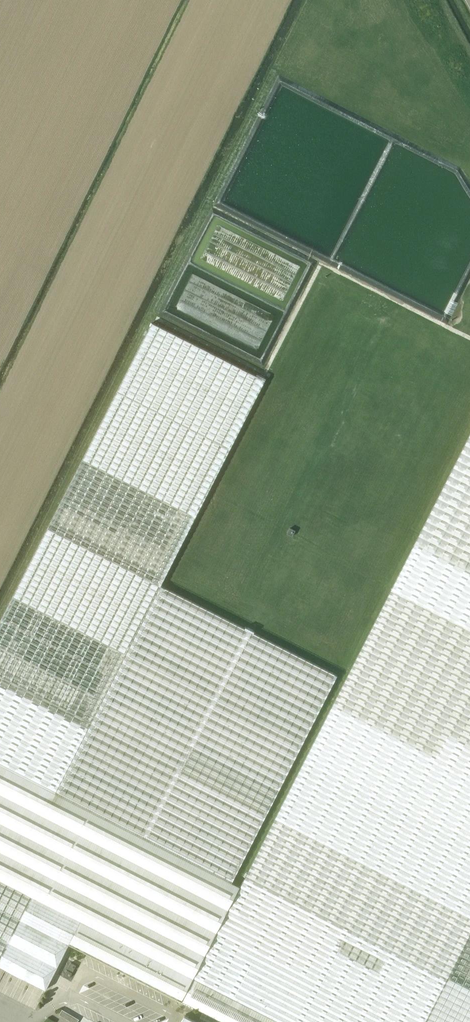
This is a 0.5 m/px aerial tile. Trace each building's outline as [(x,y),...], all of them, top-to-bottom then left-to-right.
[(430,512),(344,681),(240,887),(231,882),(336,677),(252,634),(253,633),(244,629),(244,630),(159,587),(197,512),(264,380),(258,377),(255,376),(255,377),(150,324),(55,512),(0,620),(0,966),(46,989),(69,944),(218,1019),(216,1021),(221,1021),(222,1021),(224,1021),(469,1021),(469,433),(430,512)] [(290,528),(287,533),(292,536),(295,530),(290,528)] [(70,962),(67,968),(73,970),(76,965),(70,962)] [(66,970),(63,975),(69,978),(72,973),(66,970)]
